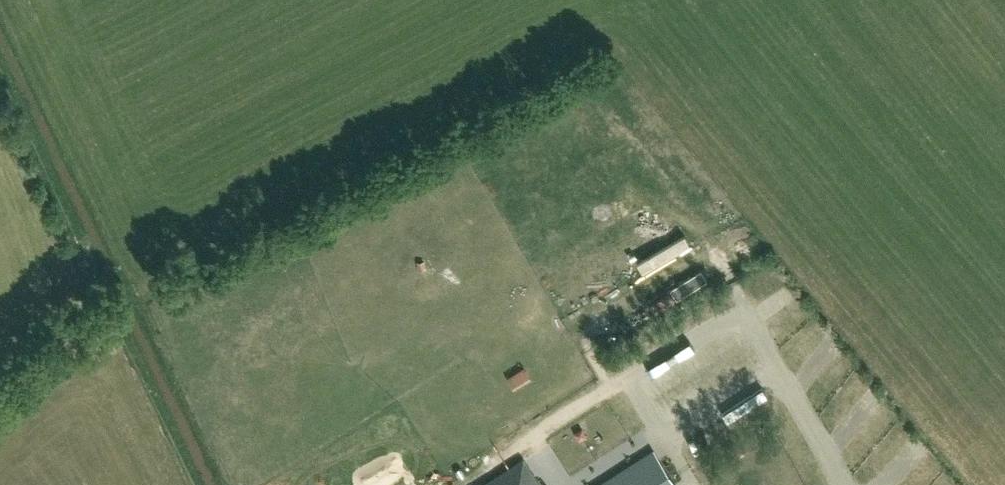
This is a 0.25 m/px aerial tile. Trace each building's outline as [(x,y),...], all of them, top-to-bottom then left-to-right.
[(650,473),(642,459),(603,484),(677,484),(664,464),(650,473)] [(520,461),(484,484),(535,484),(520,461)]
